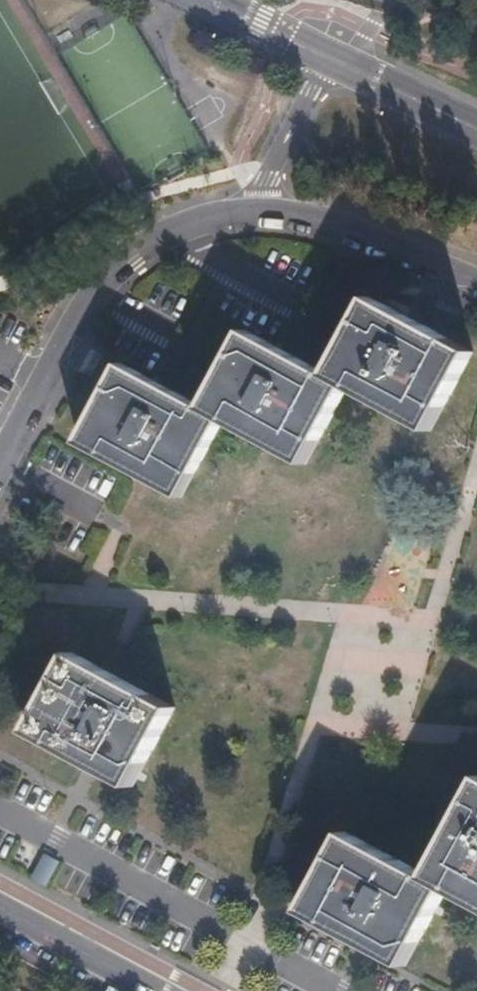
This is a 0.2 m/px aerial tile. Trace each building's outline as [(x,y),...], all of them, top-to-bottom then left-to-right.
[(330,378),(346,386),(395,412),(430,430),(470,354),(371,302),(330,378)] [(205,411),(221,420),(274,447),(305,463),(346,386),(330,378),(246,334),(205,411)] [(17,375),(0,365),(0,405),(17,375)] [(180,496),(221,420),(205,411),(121,367),(81,443),(149,479),(180,496)] [(173,708),(73,656),(32,733),(132,786),(173,708)] [(446,888),(476,905),(476,789),(430,879),(446,888)] [(405,965),(446,888),(430,879),(347,836),(306,911),(405,965)]
